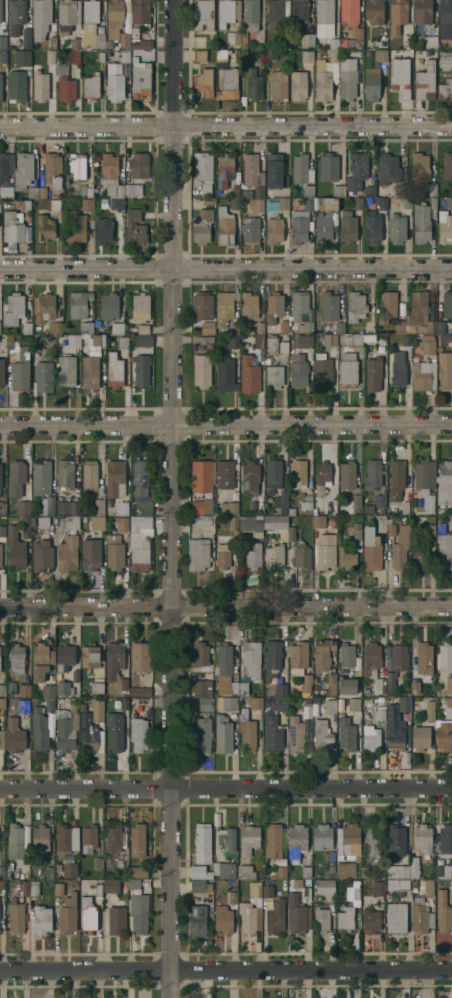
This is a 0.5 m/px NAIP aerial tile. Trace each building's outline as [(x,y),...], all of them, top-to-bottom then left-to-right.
[(9,36),(9,0),(16,0),(20,0),(26,0),(26,23),(20,23),(20,28),(19,28),(19,36),(9,36)] [(33,30),(33,0),(51,0),(51,23),(48,23),(48,31),(46,31),(46,35),(44,35),(44,40),(34,40),(33,30)] [(58,24),(58,0),(76,0),(80,0),(80,23),(75,23),(75,24),(71,24),(71,31),(59,31),(59,24),(58,24)] [(83,22),(83,0),(89,0),(94,0),(99,0),(99,22),(95,22),(95,33),(105,33),(105,40),(105,48),(82,48),(82,22),(83,22)] [(107,39),(107,0),(123,0),(124,11),(125,11),(125,17),(124,17),(124,23),(122,23),(122,27),(118,27),(118,39),(107,39)] [(132,23),(132,0),(149,0),(150,23),(132,23)] [(193,30),(193,0),(213,0),(213,30),(205,30),(205,24),(201,24),(201,30),(193,30)] [(218,28),(218,0),(240,0),(240,19),(235,19),(235,21),(225,21),(225,29),(218,28)] [(243,22),(243,0),(259,0),(259,22),(258,22),(258,31),(244,31),(244,22),(243,22)] [(267,25),(267,0),(285,0),(285,22),(277,22),(277,30),(268,30),(268,25),(267,25)] [(292,21),(292,0),(308,0),(308,22),(292,21)] [(316,23),(317,0),(334,0),(334,23),(316,23)] [(341,22),(341,0),(359,0),(359,23),(341,22)] [(365,19),(365,0),(384,0),(384,24),(371,24),(371,19),(365,19)] [(390,36),(390,0),(408,0),(408,24),(399,24),(399,36),(390,36)] [(414,23),(414,0),(432,0),(432,24),(414,23)] [(439,3),(439,0),(451,0),(451,30),(451,39),(439,39),(439,10),(438,10),(438,3),(439,3)] [(363,38),(354,38),(354,27),(363,28),(363,38)] [(31,49),(22,49),(22,28),(31,28),(31,49)] [(129,32),(129,47),(119,47),(119,32),(129,32)] [(241,43),(240,43),(240,48),(234,48),(234,42),(226,42),(226,32),(241,32),(241,43)] [(314,46),(308,46),(308,47),(301,47),(301,33),(314,33),(314,46)] [(288,34),(288,47),(280,47),(280,34),(288,34)] [(388,47),(368,48),(368,41),(379,40),(379,37),(388,36),(388,47)] [(80,48),(69,49),(69,42),(72,42),(72,38),(80,38),(80,48)] [(339,48),(329,48),(329,38),(339,38),(339,48)] [(105,40),(115,40),(115,48),(105,48),(105,40)] [(130,48),(130,40),(152,40),(152,48),(130,48)] [(338,81),(332,81),(332,100),(326,100),(326,103),(322,103),(322,101),(315,101),(316,59),(325,59),(325,61),(330,61),(330,53),(326,53),(326,48),(339,48),(338,81)] [(31,65),(15,65),(15,50),(22,50),(22,49),(31,49),(31,65)] [(227,49),(227,67),(221,68),(221,69),(216,69),(216,49),(227,49)] [(266,59),(266,49),(277,49),(277,59),(266,59)] [(388,61),(375,61),(374,50),(387,49),(388,61)] [(61,61),(61,63),(67,63),(67,50),(80,50),(80,63),(68,63),(68,75),(66,75),(66,76),(67,76),(67,79),(76,79),(76,99),(71,99),(71,101),(62,101),(62,99),(57,99),(57,75),(55,75),(55,61),(61,61)] [(150,50),(150,62),(151,62),(151,63),(152,63),(152,68),(153,68),(153,73),(151,73),(151,77),(151,85),(152,85),(152,88),(151,88),(151,92),(152,92),(152,94),(151,94),(151,99),(143,99),(143,97),(138,97),(138,100),(134,100),(134,97),(132,97),(132,63),(131,63),(131,50),(150,50)] [(206,61),(193,61),(193,50),(206,50),(206,61)] [(313,62),(302,62),(302,50),(314,50),(313,62)] [(439,50),(451,50),(451,67),(450,67),(450,70),(441,70),(441,67),(439,67),(439,50)] [(55,51),(55,62),(46,62),(46,51),(55,51)] [(129,62),(121,62),(121,51),(129,51),(129,62)] [(410,99),(400,99),(400,88),(390,88),(390,75),(393,75),(392,53),(400,53),(400,58),(409,58),(410,99)] [(356,58),(356,70),(363,70),(363,82),(356,82),(356,97),(352,97),(352,100),(345,100),(345,97),(340,97),(340,58),(356,58)] [(435,92),(433,92),(433,93),(426,93),(426,99),(415,99),(415,87),(415,71),(426,71),(426,58),(435,59),(435,92)] [(110,102),(110,99),(107,99),(107,62),(116,62),(116,63),(121,63),(122,74),(124,74),(124,99),(121,99),(121,102),(110,102)] [(237,89),(238,89),(238,98),(225,98),(225,99),(216,99),(216,90),(222,90),(222,69),(229,69),(231,68),(233,67),(235,67),(236,68),(237,69),(237,89)] [(255,67),(255,75),(263,75),(262,98),(258,97),(258,101),(250,100),(250,98),(245,97),(246,67),(255,67)] [(213,97),(203,97),(203,90),(193,90),(193,75),(199,75),(199,73),(202,73),(202,68),(213,68),(213,97)] [(8,98),(8,70),(25,70),(25,102),(15,102),(15,99),(8,98)] [(40,70),(40,73),(49,73),(49,98),(45,99),(45,102),(37,102),(37,99),(33,99),(33,70),(40,70)] [(99,97),(94,97),(94,99),(93,100),(92,101),(90,101),(89,100),(88,99),(88,97),(83,97),(83,77),(90,77),(90,76),(93,76),(93,75),(94,75),(94,71),(98,71),(98,75),(99,75),(99,97)] [(287,98),(287,101),(282,101),(272,101),(272,94),(271,94),(271,91),(272,91),(272,84),(271,84),(271,80),(270,80),(270,71),(275,71),(287,71),(287,98)] [(307,71),(307,98),(305,98),(305,100),(292,100),(292,98),(290,98),(290,71),(307,71)] [(380,97),(378,97),(378,100),(367,100),(367,97),(364,97),(364,72),(380,72),(380,97)] [(451,97),(451,99),(438,99),(438,84),(448,84),(448,83),(445,83),(445,78),(451,78),(451,97)] [(33,179),(30,179),(30,184),(26,184),(26,190),(14,190),(14,168),(16,168),(16,152),(25,152),(25,153),(33,153),(33,179)] [(212,183),(203,183),(203,180),(199,180),(199,182),(194,182),(194,164),(193,164),(193,162),(194,162),(194,152),(213,152),(212,183)] [(221,155),(221,153),(230,152),(230,156),(234,156),(234,179),(227,179),(227,189),(226,189),(226,192),(222,192),(222,197),(216,197),(216,188),(217,188),(217,173),(218,173),(218,156),(221,155)] [(338,180),(320,180),(320,155),(325,155),(325,152),(332,152),(332,155),(338,155),(338,180)] [(429,167),(430,167),(430,179),(412,179),(411,152),(422,152),(422,155),(429,155),(429,167)] [(444,152),(451,152),(451,178),(444,178),(444,152)] [(1,185),(0,185),(0,153),(13,153),(13,174),(8,174),(8,181),(7,181),(7,185),(1,185)] [(61,182),(61,188),(51,188),(51,182),(44,182),(44,153),(62,153),(61,182)] [(85,179),(72,179),(72,172),(69,172),(69,164),(69,162),(69,159),(68,159),(68,157),(69,157),(69,153),(74,153),(74,154),(80,154),(80,153),(83,153),(83,154),(86,154),(86,161),(85,161),(85,179)] [(111,195),(106,195),(106,187),(99,187),(99,177),(101,177),(101,160),(97,160),(97,154),(101,154),(101,153),(111,153),(112,156),(118,156),(118,168),(119,168),(119,174),(117,174),(117,184),(124,184),(124,197),(111,197),(111,195)] [(132,156),(132,153),(147,153),(147,156),(149,156),(149,178),(130,178),(130,156),(132,156)] [(258,153),(258,171),(265,171),(265,185),(252,185),(252,197),(241,197),(241,189),(243,189),(244,153),(258,153)] [(298,155),(298,153),(307,153),(307,183),(303,183),(303,184),(299,184),(299,183),(293,183),(293,156),(298,155)] [(368,179),(361,179),(361,190),(346,190),(346,177),(351,177),(351,153),(368,153),(368,179)] [(398,168),(401,168),(401,174),(398,174),(398,182),(388,182),(388,185),(378,185),(379,156),(382,156),(382,153),(389,153),(389,156),(398,156),(398,168)] [(283,175),(288,175),(288,187),(282,187),(282,188),(266,188),(266,174),(267,174),(267,154),(282,154),(283,175)] [(211,196),(201,196),(201,183),(211,183),(211,196)] [(437,196),(426,196),(426,183),(437,183),(437,196)] [(93,197),(85,197),(85,195),(80,195),(81,187),(81,184),(86,184),(86,187),(87,187),(87,185),(93,185),(93,197)] [(142,195),(125,195),(125,184),(142,184),(142,195)] [(314,196),(303,196),(303,189),(302,189),(302,186),(303,186),(303,185),(314,185),(314,196)] [(345,185),(345,196),(332,196),(332,185),(345,185)] [(375,197),(365,197),(365,186),(375,185),(375,197)] [(13,197),(0,197),(0,186),(13,186),(13,197)] [(264,197),(254,197),(254,186),(264,186),(264,197)] [(38,197),(28,197),(28,187),(38,187),(38,197)] [(38,187),(46,187),(46,197),(38,197),(38,187)] [(124,197),(124,209),(110,209),(110,198),(111,198),(111,197),(124,197)] [(289,197),(289,209),(288,209),(288,211),(283,211),(283,209),(279,209),(279,197),(289,197)] [(338,197),(337,210),(335,211),(333,211),(332,210),(332,212),(326,212),(326,210),(323,210),(323,211),(320,211),(320,197),(338,197)] [(363,197),(363,209),(354,210),(354,197),(363,197)] [(387,209),(379,209),(379,197),(387,197),(387,209)] [(406,240),(402,240),(402,243),(394,244),(394,240),(389,240),(389,218),(396,217),(396,216),(405,216),(405,208),(404,208),(404,197),(412,197),(412,208),(411,208),(411,219),(406,219),(406,240)] [(93,198),(94,211),(81,211),(81,198),(93,198)] [(239,209),(231,209),(231,198),(240,198),(239,209)] [(61,199),(61,211),(49,211),(49,199),(61,199)] [(264,211),(254,211),(254,203),(249,203),(249,199),(264,199),(264,211)] [(313,211),(305,211),(305,199),(313,199),(313,211)] [(431,240),(425,240),(425,243),(423,243),(423,244),(414,244),(414,223),(413,223),(414,204),(420,204),(420,202),(425,202),(425,205),(429,205),(429,220),(431,220),(431,240)] [(228,214),(233,214),(233,218),(234,218),(234,245),(217,245),(217,205),(226,205),(226,212),(228,214)] [(140,209),(140,221),(135,221),(135,224),(146,224),(146,234),(147,234),(147,243),(138,243),(138,245),(135,245),(125,245),(125,225),(127,225),(127,209),(140,209)] [(213,221),(210,221),(210,242),(206,242),(206,245),(197,245),(197,241),(193,241),(193,217),(198,217),(198,209),(213,209),(213,221)] [(15,210),(15,217),(17,217),(17,221),(23,221),(23,223),(24,223),(24,225),(30,225),(30,236),(24,236),(24,242),(16,242),(16,245),(7,245),(7,241),(3,241),(3,210),(15,210)] [(86,241),(81,241),(81,244),(74,244),(74,241),(65,242),(65,210),(75,210),(75,215),(86,215),(86,241)] [(357,240),(353,240),(353,244),(344,244),(344,241),(340,241),(340,216),(341,216),(341,210),(351,210),(351,216),(357,216),(357,240)] [(447,215),(451,215),(451,243),(445,243),(445,244),(442,244),(442,243),(439,243),(439,210),(447,210),(447,215)] [(46,214),(46,218),(49,218),(49,219),(54,219),(54,224),(55,223),(55,237),(48,238),(48,241),(37,241),(37,214),(46,214)] [(283,241),(277,241),(277,244),(266,244),(266,218),(274,218),(274,214),(279,214),(279,218),(283,218),(283,241)] [(381,215),(382,241),(377,241),(377,243),(369,244),(369,241),(365,241),(365,216),(381,215)] [(309,228),(308,228),(308,241),(300,241),(300,244),(291,244),(290,217),(309,216),(309,228)] [(333,240),(329,240),(329,241),(323,241),(316,241),(316,216),(329,216),(329,219),(333,219),(333,240)] [(259,241),(258,241),(258,244),(244,244),(244,241),(243,241),(243,231),(240,231),(240,224),(243,224),(243,217),(259,217),(259,241)] [(112,218),(112,223),(113,223),(113,229),(112,229),(112,242),(104,241),(104,245),(95,245),(95,218),(112,218)] [(437,333),(417,333),(417,325),(412,325),(412,333),(406,333),(406,321),(406,314),(411,314),(411,291),(418,291),(418,290),(427,290),(427,321),(437,321),(437,333)] [(213,319),(192,319),(192,295),(196,295),(196,291),(209,291),(209,294),(213,295),(213,319)] [(283,316),(276,316),(276,325),(266,325),(266,312),(267,312),(267,295),(271,295),(271,291),(279,291),(279,295),(283,295),(283,316)] [(330,291),(330,295),(338,295),(338,320),(322,320),(322,291),(330,291)] [(365,304),(368,304),(368,312),(365,312),(365,317),(358,317),(357,323),(348,323),(348,313),(347,313),(347,291),(359,291),(359,294),(365,294),(365,304)] [(397,292),(398,292),(398,303),(397,303),(397,316),(389,316),(389,324),(378,324),(378,313),(381,313),(381,291),(397,291),(397,292)] [(451,294),(451,317),(443,318),(443,291),(451,291),(451,294)] [(24,317),(17,317),(17,326),(2,326),(2,311),(6,311),(7,295),(11,295),(11,292),(19,292),(19,295),(24,295),(24,317)] [(55,319),(43,319),(43,322),(34,322),(34,313),(38,313),(38,295),(43,295),(43,293),(49,292),(49,295),(55,295),(55,319)] [(93,292),(93,300),(87,300),(87,307),(88,307),(88,313),(87,313),(87,318),(69,318),(69,292),(93,292)] [(108,295),(108,292),(116,292),(116,295),(118,295),(118,317),(112,317),(112,319),(101,319),(102,295),(108,295)] [(149,319),(145,319),(145,322),(140,322),(140,320),(132,320),(132,295),(139,295),(139,292),(144,292),(144,295),(149,295),(149,319)] [(239,300),(233,300),(233,318),(228,318),(228,319),(226,319),(226,328),(216,328),(216,292),(239,292),(239,300)] [(250,292),(250,295),(258,295),(258,306),(259,306),(259,313),(258,313),(258,318),(241,318),(241,292),(250,292)] [(303,321),(292,321),(292,316),(292,292),(308,292),(308,312),(307,312),(307,321),(313,321),(313,333),(297,333),(297,324),(303,324),(303,321)] [(55,321),(55,320),(60,320),(60,322),(62,322),(62,334),(42,333),(42,324),(48,324),(48,321),(55,321)] [(288,320),(288,332),(280,332),(280,320),(288,320)] [(92,333),(80,333),(80,322),(93,321),(93,329),(92,329),(92,333)] [(406,333),(394,333),(394,324),(399,324),(399,321),(406,321),(406,333)] [(445,333),(437,333),(437,321),(445,321),(445,333)] [(32,322),(31,334),(22,333),(23,322),(32,322)] [(123,334),(111,334),(111,322),(123,323),(123,334)] [(215,322),(215,333),(201,333),(201,322),(215,322)] [(256,322),(264,322),(264,334),(256,334),(256,322)] [(229,334),(229,323),(238,323),(238,334),(229,334)] [(149,334),(137,334),(138,324),(149,325),(149,334)] [(336,333),(336,324),(344,324),(344,333),(336,333)] [(105,333),(105,345),(92,345),(92,337),(90,337),(90,333),(92,333),(105,333)] [(67,347),(67,338),(61,338),(61,334),(81,335),(80,348),(67,347)] [(152,346),(134,345),(135,334),(153,335),(152,346)] [(238,336),(240,336),(240,341),(238,341),(238,348),(225,348),(225,334),(229,334),(238,334),(238,336)] [(264,334),(264,348),(254,348),(254,334),(256,334),(264,334)] [(337,346),(330,346),(330,344),(324,344),(324,334),(331,334),(337,334),(337,346)] [(343,340),(344,340),(344,334),(362,334),(362,341),(362,346),(344,346),(344,342),(343,342),(343,340)] [(14,343),(14,353),(6,354),(6,343),(7,343),(7,335),(13,335),(13,343),(14,343)] [(297,348),(296,336),(313,335),(313,346),(311,346),(311,347),(307,347),(307,348),(297,348)] [(439,335),(451,335),(451,342),(445,342),(445,346),(439,345),(439,335)] [(129,336),(128,348),(117,348),(118,336),(129,336)] [(213,336),(213,350),(205,350),(205,342),(193,342),(193,336),(213,336)] [(276,353),(276,355),(273,355),(273,353),(265,353),(266,337),(277,337),(277,341),(288,341),(288,353),(276,353)] [(436,354),(422,355),(422,341),(435,341),(436,354)] [(19,351),(28,351),(29,389),(11,389),(11,362),(19,362),(19,351)] [(116,351),(116,359),(123,359),(123,386),(119,386),(119,389),(112,389),(112,385),(107,385),(107,351),(116,351)] [(406,385),(403,385),(403,388),(396,388),(396,386),(392,386),(392,381),(390,381),(390,376),(392,376),(392,361),(392,351),(405,351),(405,361),(406,361),(406,385)] [(438,352),(451,352),(451,390),(440,390),(440,379),(438,379),(438,364),(438,352)] [(308,367),(309,367),(308,373),(307,385),(301,385),(301,387),(296,387),(296,385),(290,385),(291,362),(295,362),(295,353),(304,354),(304,360),(305,360),(305,362),(308,362),(308,367)] [(358,384),(355,384),(355,386),(350,386),(350,384),(346,384),(346,386),(341,386),(341,384),(339,384),(339,373),(338,373),(338,370),(339,370),(338,361),(340,361),(340,353),(355,353),(355,360),(358,360),(358,384)] [(260,393),(240,393),(241,354),(252,354),(252,365),(260,365),(260,393)] [(149,355),(149,357),(151,357),(151,364),(149,364),(149,386),(144,386),(144,388),(139,388),(139,386),(134,386),(134,371),(134,368),(134,355),(149,355)] [(210,355),(210,386),(208,386),(208,389),(197,389),(197,385),(194,385),(193,355),(210,355)] [(75,386),(58,386),(57,356),(75,356),(75,386)] [(98,389),(82,388),(82,356),(99,356),(98,389)] [(229,356),(229,358),(233,358),(234,383),(239,383),(239,390),(217,390),(217,356),(229,356)] [(375,359),(375,356),(382,356),(382,379),(381,379),(381,391),(366,391),(366,359),(375,359)] [(332,369),(333,369),(332,385),(324,385),(324,388),(318,388),(318,385),(317,385),(317,374),(314,374),(314,359),(327,359),(327,358),(332,358),(332,369)] [(52,362),(52,373),(53,373),(53,379),(52,379),(52,392),(36,392),(35,362),(52,362)] [(436,390),(414,390),(414,368),(413,368),(413,364),(415,364),(415,362),(436,362),(436,390)] [(283,366),(283,385),(280,385),(280,388),(270,388),(270,385),(266,385),(266,366),(283,366)] [(25,483),(22,483),(22,496),(7,496),(8,481),(9,481),(9,464),(12,460),(22,460),(25,465),(25,483)] [(42,463),(42,460),(50,460),(50,494),(44,494),(44,496),(36,496),(36,499),(32,499),(32,463),(42,463)] [(74,490),(57,489),(57,463),(58,463),(58,460),(69,460),(69,461),(73,461),(73,463),(74,463),(74,490)] [(98,488),(82,488),(82,463),(83,463),(83,460),(96,460),(96,463),(98,463),(98,488)] [(125,460),(125,496),(117,496),(117,498),(106,498),(106,460),(125,460)] [(147,460),(147,495),(152,496),(152,515),(135,515),(135,501),(134,501),(134,496),(132,496),(133,484),(130,484),(130,464),(133,464),(133,460),(147,460)] [(233,489),(216,489),(216,479),(219,479),(219,476),(215,476),(215,460),(233,460),(233,489)] [(246,464),(246,460),(254,460),(254,464),(259,464),(259,477),(258,477),(258,483),(257,483),(257,491),(241,491),(241,464),(246,464)] [(281,489),(277,488),(273,488),(273,495),(266,495),(266,460),(281,460),(281,489)] [(291,488),(292,460),(306,460),(306,483),(305,483),(305,488),(291,488)] [(348,463),(348,460),(354,460),(354,463),(356,463),(356,465),(361,464),(361,484),(356,485),(356,489),(352,489),(352,493),(350,493),(350,495),(340,495),(340,463),(348,463)] [(381,464),(385,464),(385,485),(381,485),(381,486),(376,486),(376,490),(363,490),(363,477),(367,477),(367,460),(381,460),(381,464)] [(390,463),(391,463),(391,460),(411,460),(411,465),(405,465),(405,488),(390,488),(390,463)] [(415,463),(418,463),(418,460),(427,460),(427,461),(436,461),(436,465),(435,465),(435,487),(430,487),(430,488),(429,488),(429,492),(435,492),(435,514),(415,514),(415,508),(423,508),(423,495),(420,495),(420,490),(416,490),(416,488),(415,488),(415,463)] [(443,460),(451,460),(451,507),(451,504),(445,504),(445,507),(440,507),(440,504),(437,504),(437,488),(438,488),(438,482),(436,482),(436,476),(438,476),(438,464),(443,463),(443,460)] [(212,492),(191,492),(191,461),(213,461),(212,492)] [(321,463),(321,461),(327,461),(327,463),(331,463),(331,486),(324,486),(324,496),(315,496),(315,463),(321,463)] [(288,508),(286,508),(286,514),(280,514),(280,507),(274,507),(275,496),(280,496),(280,490),(288,490),(288,508)] [(337,494),(337,506),(329,506),(329,494),(337,494)] [(361,514),(352,514),(352,495),(361,494),(361,514)] [(386,507),(375,507),(375,495),(386,495),(386,507)] [(54,515),(41,515),(41,497),(46,497),(46,496),(54,496),(54,515)] [(204,501),(204,498),(213,498),(212,514),(203,514),(203,515),(191,515),(191,501),(204,501)] [(104,515),(95,515),(95,499),(104,499),(104,515)] [(16,501),(30,501),(30,516),(21,516),(16,516),(16,501)] [(79,501),(79,514),(56,514),(56,501),(79,501)] [(128,501),(128,515),(116,515),(116,502),(128,501)] [(312,501),(312,509),(306,509),(305,512),(300,511),(300,501),(312,501)] [(408,513),(401,513),(401,501),(409,501),(408,513)] [(228,515),(228,511),(221,510),(221,503),(228,503),(228,502),(238,502),(238,515),(237,515),(228,515)] [(255,516),(255,515),(262,515),(262,537),(252,537),(252,531),(239,531),(239,516),(255,516)] [(264,529),(264,515),(287,515),(287,527),(288,527),(288,529),(264,529)] [(325,523),(326,523),(326,526),(325,526),(325,528),(313,528),(313,515),(325,515),(325,523)] [(30,516),(30,517),(31,517),(31,527),(30,527),(30,538),(21,538),(21,516),(30,516)] [(79,529),(66,529),(66,516),(79,516),(79,529)] [(104,530),(91,529),(91,523),(89,523),(89,519),(91,519),(91,516),(104,516),(104,530)] [(152,527),(139,527),(139,535),(130,535),(130,516),(152,516),(152,527)] [(191,516),(211,516),(211,524),(191,524),(191,516)] [(230,516),(238,516),(238,529),(230,529),(230,518),(230,516)] [(49,517),(49,527),(31,527),(31,517),(49,517)] [(378,518),(386,518),(386,532),(378,532),(378,518)] [(387,519),(392,519),(392,524),(396,524),(395,536),(387,536),(387,519)] [(361,541),(352,540),(352,529),(353,529),(353,523),(360,523),(360,529),(361,529),(361,541)] [(450,534),(451,534),(451,570),(438,570),(438,540),(437,540),(437,535),(437,523),(445,523),(445,533),(450,533),(450,534)] [(17,524),(17,536),(19,536),(19,540),(23,540),(23,542),(25,542),(25,546),(26,546),(26,567),(20,567),(20,570),(13,570),(13,568),(8,568),(8,547),(7,547),(7,524),(17,524)] [(397,543),(397,538),(399,538),(399,524),(410,525),(410,549),(406,549),(406,567),(404,567),(404,570),(398,570),(398,566),(391,566),(391,543),(397,543)] [(435,524),(435,536),(427,536),(426,524),(435,524)] [(288,541),(295,540),(293,526),(286,527),(288,541)] [(364,526),(374,526),(374,536),(379,536),(379,544),(382,544),(381,570),(375,570),(375,571),(373,571),(373,570),(371,570),(371,571),(366,571),(366,570),(363,570),(364,526)] [(110,567),(106,567),(106,544),(106,543),(106,534),(115,534),(115,543),(124,543),(124,567),(121,567),(121,570),(110,570),(110,567)] [(335,568),(330,568),(330,567),(327,567),(327,570),(318,570),(318,565),(316,565),(317,545),(319,545),(319,534),(335,534),(335,568)] [(77,571),(67,570),(67,572),(60,572),(60,570),(57,570),(58,543),(65,543),(65,535),(78,535),(77,571)] [(53,567),(43,567),(43,571),(32,571),(32,542),(39,542),(39,540),(41,540),(41,539),(49,539),(49,547),(53,547),(53,567)] [(101,568),(96,568),(96,571),(86,571),(86,568),(81,568),(81,539),(101,539),(101,568)] [(149,570),(144,570),(144,567),(139,567),(139,570),(130,570),(130,547),(142,547),(142,539),(149,539),(149,570)] [(209,539),(209,567),(204,567),(204,571),(194,571),(194,549),(189,549),(188,539),(190,539),(209,539)] [(357,567),(350,567),(350,570),(343,570),(343,567),(338,567),(338,541),(347,541),(347,547),(357,547),(357,567)] [(261,558),(262,558),(262,562),(261,562),(261,567),(257,567),(257,571),(250,571),(250,567),(246,567),(246,550),(253,550),(253,543),(261,542),(261,558)] [(271,571),(271,569),(266,569),(266,567),(265,567),(265,560),(264,560),(264,555),(265,555),(265,548),(271,548),(271,545),(278,545),(278,543),(283,543),(284,567),(278,567),(276,571),(271,571)] [(311,570),(301,570),(301,567),(294,567),(294,548),(297,548),(297,543),(305,543),(305,548),(311,548),(311,570)] [(230,544),(230,567),(226,567),(226,570),(221,570),(221,567),(217,567),(217,544),(230,544)] [(422,550),(422,547),(429,547),(429,569),(414,569),(414,550),(422,550)] [(314,657),(313,657),(313,650),(315,650),(315,640),(336,640),(336,650),(329,650),(329,657),(330,657),(330,666),(329,666),(329,670),(314,670),(314,657)] [(266,670),(266,647),(264,647),(265,641),(282,641),(282,647),(281,647),(281,652),(282,652),(282,657),(281,657),(281,670),(266,670)] [(289,645),(295,645),(295,641),(308,641),(308,668),(303,668),(303,676),(290,676),(290,668),(289,668),(289,645)] [(54,664),(48,664),(48,672),(45,672),(45,682),(32,682),(32,645),(36,645),(37,642),(44,642),(44,645),(48,645),(48,650),(54,650),(54,664)] [(81,646),(87,646),(87,642),(94,642),(94,646),(99,646),(99,667),(91,667),(91,670),(86,670),(86,667),(81,667),(81,646)] [(190,658),(194,659),(194,642),(205,642),(205,645),(209,645),(208,661),(210,661),(209,665),(199,665),(199,667),(190,667),(190,658)] [(217,645),(221,645),(221,642),(227,642),(227,645),(232,645),(232,675),(214,675),(214,666),(217,666),(217,645)] [(242,642),(260,642),(260,680),(250,680),(250,676),(242,676),(242,642)] [(340,645),(341,645),(341,642),(347,642),(347,645),(355,645),(355,666),(340,666),(340,645)] [(381,657),(382,657),(382,668),(377,668),(377,678),(369,678),(369,675),(363,675),(363,655),(364,655),(364,645),(368,645),(368,642),(376,642),(376,645),(381,645),(381,657)] [(433,673),(417,673),(417,645),(422,645),(422,642),(428,642),(428,645),(433,645),(433,673)] [(451,673),(451,676),(444,676),(443,667),(441,667),(441,645),(443,645),(443,642),(450,642),(450,645),(451,645),(451,673)] [(9,675),(9,658),(8,658),(8,646),(13,646),(13,643),(18,643),(18,646),(24,646),(24,660),(26,660),(26,664),(24,664),(24,675),(9,675)] [(128,643),(128,647),(124,647),(124,668),(118,668),(118,673),(116,673),(116,675),(115,675),(115,681),(106,681),(106,643),(128,643)] [(131,643),(150,643),(150,654),(151,654),(151,663),(151,671),(131,671),(131,643)] [(408,657),(408,670),(397,670),(397,678),(395,678),(395,696),(387,696),(387,672),(394,672),(394,670),(393,670),(393,645),(397,645),(397,643),(403,643),(403,645),(408,645),(408,657)] [(56,646),(62,646),(62,645),(69,645),(69,646),(74,646),(74,665),(67,665),(67,672),(56,672),(56,646)] [(328,673),(336,673),(336,696),(327,696),(328,673)] [(301,684),(303,684),(303,674),(312,674),(311,685),(311,693),(301,693),(301,684)] [(120,690),(119,679),(128,678),(128,690),(120,690)] [(386,693),(378,693),(378,690),(375,690),(375,678),(386,678),(386,693)] [(356,679),(356,686),(361,686),(361,691),(356,691),(356,694),(339,694),(339,679),(356,679)] [(91,680),(103,680),(103,694),(90,693),(91,680)] [(194,692),(191,692),(191,685),(194,685),(194,680),(211,680),(211,697),(194,697),(194,692)] [(129,687),(138,687),(138,682),(151,681),(151,696),(129,696),(129,687)] [(420,694),(411,694),(411,681),(420,681),(420,694)] [(56,682),(69,682),(69,687),(73,687),(73,695),(64,695),(64,697),(59,697),(59,695),(56,695),(56,682)] [(239,694),(230,694),(230,682),(239,682),(239,694)] [(239,682),(248,682),(248,693),(248,697),(239,697),(239,694),(239,682)] [(18,684),(30,684),(30,697),(18,696),(18,684)] [(286,684),(274,684),(274,695),(286,695),(286,684)] [(42,685),(55,685),(54,697),(42,697),(42,685)] [(216,697),(238,697),(238,709),(216,709),(216,697)] [(249,697),(262,697),(262,710),(249,710),(249,697)] [(264,700),(274,700),(274,697),(287,697),(287,711),(274,711),(274,715),(277,715),(277,728),(282,728),(282,749),(280,749),(280,752),(266,752),(266,749),(264,749),(264,700)] [(411,711),(399,712),(399,697),(411,697),(411,711)] [(435,720),(435,734),(430,734),(430,748),(424,748),(424,752),(415,752),(415,748),(412,748),(412,727),(422,727),(422,722),(430,722),(430,720),(427,720),(427,697),(435,697),(435,720)] [(48,749),(46,749),(45,752),(39,752),(39,749),(32,749),(32,729),(32,706),(41,706),(41,707),(43,707),(43,716),(48,716),(48,712),(46,712),(45,698),(53,698),(53,700),(54,700),(54,712),(54,737),(48,737),(48,749)] [(196,698),(213,698),(213,710),(211,710),(211,711),(196,711),(196,698)] [(349,711),(349,698),(360,698),(360,711),(349,711)] [(91,721),(92,699),(104,700),(103,722),(91,721)] [(16,705),(14,705),(14,700),(29,700),(29,713),(16,713),(16,705)] [(312,718),(303,718),(303,703),(305,703),(305,700),(310,700),(310,703),(312,703),(312,718)] [(325,714),(325,700),(336,700),(336,714),(325,714)] [(70,702),(79,702),(79,712),(70,712),(70,702)] [(400,714),(400,719),(405,720),(405,726),(406,726),(406,733),(405,733),(405,751),(400,751),(400,748),(388,748),(388,726),(387,726),(387,704),(393,704),(393,703),(397,703),(397,704),(398,704),(398,713),(400,714)] [(385,709),(385,720),(377,720),(377,710),(385,709)] [(202,753),(202,751),(194,751),(194,736),(191,736),(191,731),(194,731),(194,718),(196,718),(196,712),(208,712),(208,718),(211,718),(211,731),(212,732),(212,737),(211,737),(211,746),(210,746),(210,753),(208,753),(207,755),(204,755),(203,753),(202,753)] [(122,752),(111,752),(111,749),(107,749),(108,724),(105,724),(105,713),(121,713),(121,715),(123,717),(122,752)] [(254,749),(254,752),(243,752),(243,749),(242,749),(241,732),(239,732),(239,714),(247,713),(248,721),(255,721),(256,749),(254,749)] [(215,714),(223,714),(223,716),(227,716),(227,722),(232,722),(232,753),(215,753),(215,714)] [(304,749),(303,749),(303,752),(299,752),(299,754),(295,754),(295,755),(292,755),(292,754),(288,754),(289,715),(298,715),(298,722),(304,722),(304,749)] [(6,717),(17,717),(17,727),(19,727),(19,730),(25,730),(25,749),(20,749),(19,753),(10,752),(10,749),(6,749),(6,717)] [(339,717),(349,717),(349,725),(356,725),(356,752),(347,752),(347,748),(339,748),(339,717)] [(56,718),(72,718),(72,729),(75,729),(75,749),(70,749),(70,753),(61,753),(61,750),(55,750),(56,718)] [(144,720),(147,720),(147,736),(148,736),(148,742),(147,742),(147,749),(142,749),(142,752),(133,752),(133,741),(130,741),(130,718),(141,718),(144,720)] [(327,719),(327,733),(334,733),(334,742),(332,742),(332,749),(315,749),(314,719),(327,719)] [(447,721),(451,721),(451,723),(451,752),(443,752),(443,748),(437,748),(437,726),(440,727),(440,723),(447,723),(447,721)] [(93,750),(93,753),(85,753),(85,750),(81,750),(82,733),(81,733),(81,725),(91,725),(91,729),(98,729),(98,750),(93,750)] [(380,748),(376,748),(376,752),(368,752),(368,748),(363,748),(364,729),(366,729),(366,727),(371,727),(371,729),(381,729),(380,748)] [(342,826),(346,826),(346,823),(348,823),(348,821),(355,821),(355,823),(357,823),(357,827),(360,827),(360,862),(356,862),(356,855),(342,855),(342,826)] [(7,859),(7,835),(8,835),(8,823),(16,823),(16,825),(19,825),(19,827),(22,827),(22,859),(7,859)] [(196,863),(196,854),(195,854),(195,859),(189,859),(189,853),(195,853),(195,844),(194,844),(194,838),(195,838),(195,823),(210,823),(210,852),(211,852),(211,864),(196,863)] [(55,824),(66,824),(66,828),(72,828),(72,850),(70,850),(70,854),(64,854),(64,859),(55,859),(55,824)] [(81,828),(89,828),(89,824),(96,824),(96,827),(97,827),(97,849),(92,849),(92,853),(81,853),(81,828)] [(130,852),(130,839),(129,839),(129,834),(130,834),(130,827),(134,827),(134,824),(145,824),(145,852),(130,852)] [(264,845),(265,845),(265,827),(268,827),(268,824),(281,824),(281,827),(282,859),(274,859),(274,857),(264,857),(264,845)] [(288,827),(293,827),(293,824),(303,824),(303,827),(307,827),(307,850),(306,850),(306,852),(299,852),(299,859),(299,864),(291,864),(291,859),(288,859),(288,827)] [(313,827),(317,827),(317,824),(328,824),(328,827),(332,827),(332,847),(322,847),(322,850),(313,850),(313,827)] [(370,827),(370,824),(378,824),(378,827),(380,827),(380,864),(371,864),(371,862),(366,862),(366,827),(370,827)] [(394,856),(394,858),(389,858),(389,855),(388,855),(388,824),(399,824),(399,827),(406,827),(406,850),(403,850),(403,856),(394,856)] [(432,855),(423,855),(423,850),(417,850),(417,849),(415,849),(415,827),(417,827),(417,825),(419,825),(419,824),(426,824),(426,828),(432,828),(432,855)] [(444,824),(451,824),(451,854),(440,854),(440,828),(441,828),(441,825),(444,825),(444,824)] [(49,851),(32,851),(32,827),(38,827),(38,825),(44,825),(44,827),(49,827),(49,851)] [(106,827),(114,827),(114,825),(120,825),(120,827),(121,827),(121,852),(106,852),(106,827)] [(240,827),(244,827),(244,826),(252,826),(252,827),(259,827),(259,847),(251,847),(250,857),(241,857),(241,847),(240,847),(240,827)] [(226,852),(226,842),(217,842),(217,834),(226,834),(226,828),(235,828),(235,852),(226,852)] [(420,871),(420,874),(411,874),(410,857),(419,857),(419,869),(420,871)] [(93,869),(93,858),(102,858),(102,869),(93,869)] [(77,878),(64,877),(64,863),(67,863),(67,862),(75,862),(75,864),(77,864),(77,878)] [(213,872),(214,872),(214,862),(218,862),(218,863),(236,863),(236,871),(236,878),(218,878),(218,875),(213,875),(213,872)] [(355,863),(355,878),(337,878),(337,863),(355,863)] [(212,875),(212,878),(190,878),(191,865),(205,865),(205,872),(213,872),(213,875),(212,875)] [(238,865),(252,866),(252,871),(255,872),(255,878),(238,878),(238,865)] [(445,876),(436,876),(436,865),(445,865),(445,876)] [(286,866),(286,878),(277,878),(277,866),(286,866)] [(410,878),(387,878),(387,866),(410,866),(410,878)] [(45,867),(53,867),(53,879),(45,879),(45,867)] [(128,878),(128,867),(147,867),(147,878),(128,878)] [(302,867),(311,867),(311,878),(302,878),(302,867)] [(104,879),(119,879),(119,893),(104,893),(104,885),(104,879)] [(128,879),(140,879),(140,893),(129,893),(129,894),(128,894),(128,879)] [(190,880),(205,879),(206,892),(190,892),(190,880)] [(293,879),(302,879),(302,888),(293,888),(293,879)] [(317,879),(335,880),(335,894),(317,894),(317,879)] [(400,890),(399,890),(398,879),(410,879),(410,890),(410,891),(400,891),(400,890)] [(433,896),(424,896),(423,879),(433,879),(433,896)] [(21,889),(19,889),(19,884),(21,884),(21,881),(29,881),(29,896),(21,896),(21,889)] [(30,881),(38,881),(39,896),(30,896),(30,881)] [(55,896),(55,882),(63,882),(63,896),(55,896)] [(249,882),(261,882),(261,898),(253,897),(253,894),(249,894),(249,882)] [(385,883),(385,896),(373,895),(373,883),(385,883)] [(102,909),(97,909),(97,930),(92,930),(92,933),(87,933),(87,930),(82,930),(82,923),(81,923),(81,914),(82,914),(82,909),(80,909),(80,896),(91,896),(91,904),(93,904),(93,906),(95,906),(95,890),(89,890),(89,884),(102,884),(102,909)] [(263,886),(273,886),(273,898),(263,898),(263,886)] [(337,912),(344,912),(344,907),(347,907),(348,900),(346,900),(346,887),(360,887),(359,907),(353,907),(353,929),(350,929),(350,932),(347,932),(347,933),(337,933),(337,912)] [(450,908),(451,908),(451,930),(449,930),(449,933),(440,933),(440,930),(439,930),(439,919),(437,919),(437,890),(447,890),(447,906),(450,906),(450,908)] [(58,907),(63,907),(63,897),(70,897),(70,891),(76,891),(76,931),(70,931),(70,935),(58,935),(58,907)] [(229,892),(237,892),(237,904),(233,904),(233,905),(230,905),(230,904),(228,904),(229,892)] [(311,907),(310,929),(306,929),(306,930),(305,930),(305,933),(288,933),(288,930),(287,930),(288,892),(298,892),(298,907),(311,907)] [(147,931),(146,931),(146,934),(134,934),(134,931),(132,931),(132,916),(130,916),(130,895),(148,895),(147,931)] [(424,904),(424,910),(428,910),(428,912),(434,912),(434,928),(428,928),(428,933),(413,933),(413,905),(413,902),(414,902),(414,897),(424,897),(424,904)] [(266,910),(272,910),(272,901),(276,901),(276,898),(284,898),(284,931),(278,931),(278,934),(267,934),(267,931),(266,931),(266,910)] [(9,904),(24,903),(24,932),(23,932),(23,934),(14,934),(14,932),(9,932),(9,904)] [(241,914),(238,914),(238,903),(251,903),(251,907),(255,907),(255,912),(261,912),(261,930),(256,930),(256,931),(254,931),(254,934),(242,934),(242,931),(241,931),(241,914)] [(387,933),(387,903),(407,903),(407,933),(387,933)] [(216,910),(215,905),(227,905),(227,910),(233,910),(232,934),(222,934),(222,931),(214,930),(215,910),(216,910)] [(33,906),(44,906),(44,908),(51,908),(51,931),(45,931),(45,934),(35,934),(35,931),(33,931),(33,906)] [(189,906),(206,906),(206,919),(207,919),(207,924),(206,924),(206,934),(205,934),(205,937),(195,937),(195,934),(189,934),(189,906)] [(108,907),(126,907),(125,931),(120,931),(120,935),(108,935),(108,907)] [(315,909),(329,909),(329,931),(325,931),(325,934),(319,934),(319,931),(315,931),(315,909)] [(376,930),(376,934),(367,934),(367,930),(362,930),(362,911),(381,911),(381,930),(376,930)]
